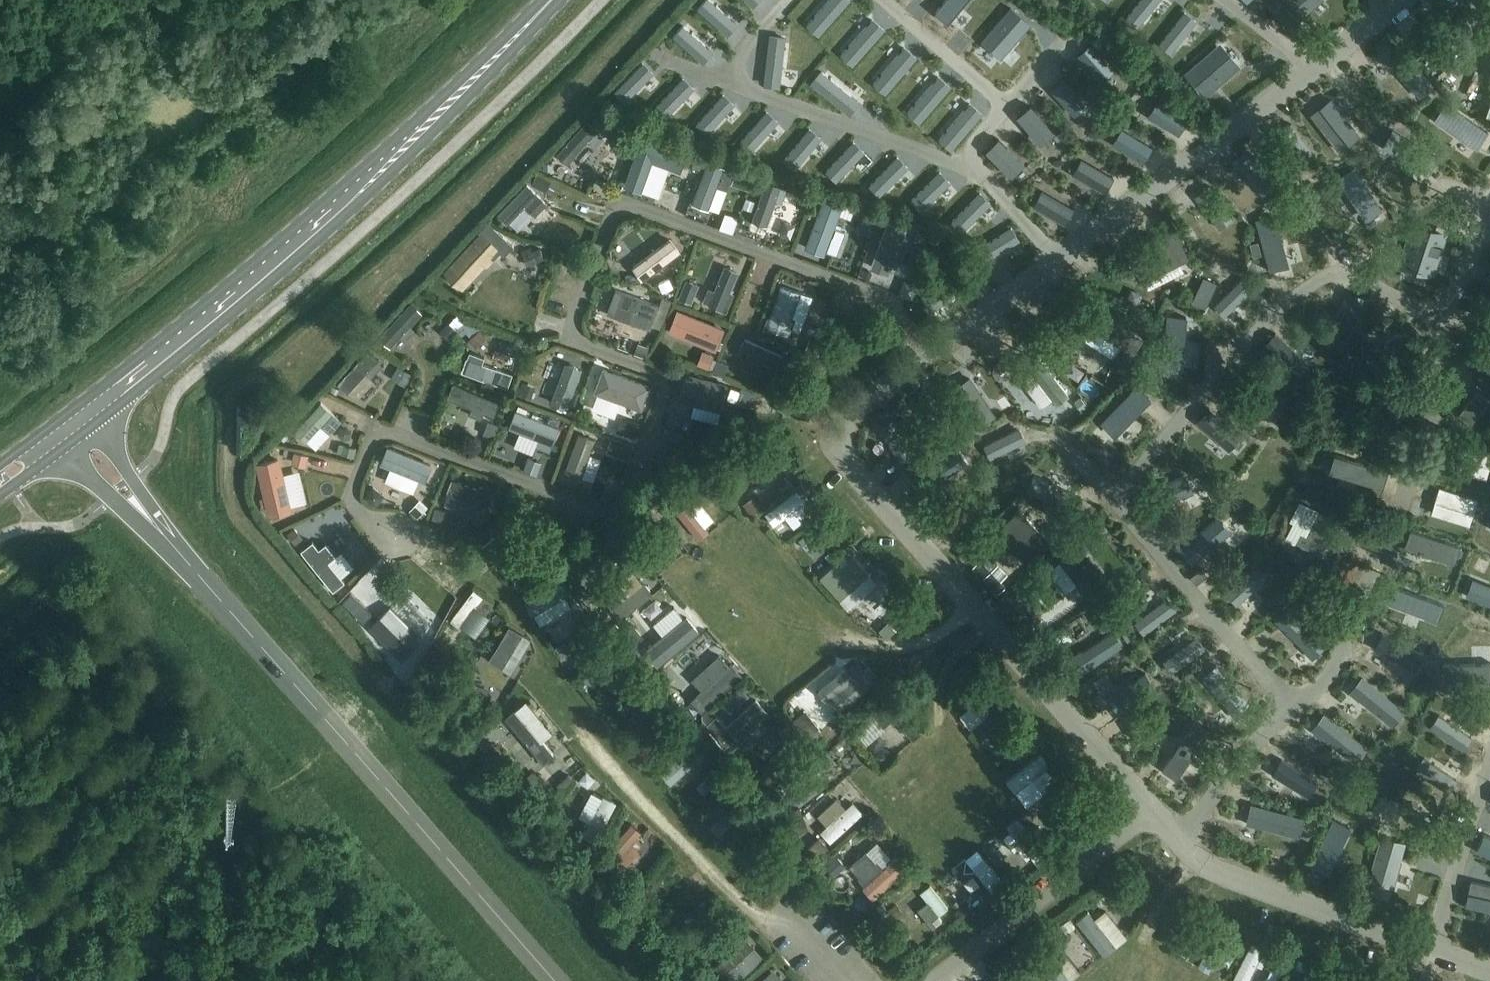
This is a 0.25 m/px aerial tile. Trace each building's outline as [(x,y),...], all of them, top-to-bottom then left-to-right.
[(698,9),(728,35),(738,24),(712,0),(706,0),(698,9)] [(807,25),(819,36),(850,0),(829,0),(807,25)] [(948,21),(966,0),(945,0),(936,11),(948,21)] [(1126,17),(1139,26),(1160,0),(1141,0),(1126,17)] [(1289,27),(1319,0),(1283,0),(1273,9),(1289,27)] [(982,41),(1000,56),(1029,23),(1011,7),(982,41)] [(1186,12),(1160,44),(1171,53),(1197,21),(1186,12)] [(873,18),(841,55),(854,66),(886,29),(873,18)] [(684,26),(673,37),(703,63),(713,52),(684,26)] [(770,35),(764,85),(780,86),(786,36),(770,35)] [(1221,43),(1184,73),(1205,97),(1241,67),(1221,43)] [(1091,44),(1078,55),(1102,82),(1115,70),(1091,44)] [(905,46),(874,84),(886,94),(918,56),(905,46)] [(1420,96),(1433,84),(1397,46),(1384,58),(1420,96)] [(644,62),(615,92),(625,102),(655,73),(644,62)] [(820,70),(811,83),(849,114),(860,101),(820,70)] [(940,75),(908,113),(920,123),(952,86),(940,75)] [(684,77),(655,107),(664,118),(695,88),(684,77)] [(1063,77),(1050,89),(1075,116),(1088,103),(1063,77)] [(724,93),(696,125),(708,135),(735,104),(724,93)] [(1339,151),(1359,136),(1331,99),(1312,115),(1339,151)] [(1158,101),(1148,117),(1179,135),(1188,120),(1158,101)] [(972,102),(939,140),(951,150),(955,147),(983,113),(972,102)] [(1436,119),(1477,148),(1488,132),(1447,103),(1436,119)] [(1032,105),(1017,116),(1040,144),(1055,133),(1032,105)] [(768,111),(740,142),(751,152),(779,121),(768,111)] [(1139,116),(1129,132),(1148,143),(1158,126),(1139,116)] [(608,136),(589,119),(556,156),(569,167),(592,142),(598,148),(608,136)] [(1303,164),(1316,154),(1291,123),(1278,133),(1303,164)] [(811,128),(784,160),(795,169),(822,137),(811,128)] [(1122,128),(1113,143),(1143,162),(1152,147),(1122,128)] [(1383,146),(1428,173),(1438,157),(1393,130),(1383,146)] [(625,184),(641,190),(652,160),(669,166),(681,170),(686,154),(641,138),(625,184)] [(999,138),(986,151),(1012,176),(1025,164),(999,138)] [(855,141),(826,171),(837,181),(866,151),(855,141)] [(1263,195),(1275,185),(1251,154),(1238,164),(1263,195)] [(899,156),(869,185),(880,196),(909,167),(899,156)] [(1082,158),(1073,175),(1105,193),(1114,177),(1082,158)] [(708,208),(708,207),(717,186),(728,190),(735,172),(709,161),(693,202),(708,208)] [(1366,220),(1382,210),(1355,167),(1338,177),(1366,220)] [(941,171),(911,200),(922,211),(952,182),(941,171)] [(772,228),(785,188),(769,183),(755,223),(772,228)] [(537,220),(550,205),(526,185),(498,218),(509,228),(525,209),(537,220)] [(1220,228),(1232,218),(1208,187),(1195,197),(1220,228)] [(1043,189),(1034,205),(1066,224),(1075,209),(1043,189)] [(981,192),(952,222),(963,232),(992,203),(981,192)] [(824,254),(826,249),(834,227),(842,207),(823,200),(805,247),(824,254)] [(788,235),(795,217),(782,212),(775,230),(788,235)] [(1256,220),(1270,270),(1289,265),(1275,215),(1256,220)] [(895,276),(910,227),(892,222),(878,270),(895,276)] [(1013,227),(978,248),(985,261),(1020,240),(1013,227)] [(1440,236),(1413,227),(1400,262),(1427,272),(1440,236)] [(462,294),(501,253),(482,236),(444,276),(462,294)] [(633,267),(643,279),(680,251),(670,238),(633,267)] [(1144,283),(1183,263),(1171,239),(1132,259),(1144,283)] [(730,316),(744,277),(727,271),(719,294),(712,292),(706,308),(730,316)] [(966,272),(923,298),(932,311),(974,283),(966,272)] [(655,279),(661,292),(673,286),(667,273),(655,279)] [(1254,288),(1243,277),(1215,305),(1225,316),(1254,288)] [(786,338),(787,334),(789,335),(792,326),(795,318),(792,317),(801,292),(781,285),(769,319),(767,318),(763,330),(786,338)] [(1346,289),(1330,333),(1348,340),(1364,296),(1346,289)] [(655,335),(662,311),(616,296),(608,320),(655,335)] [(410,302),(379,336),(391,347),(401,336),(406,340),(415,329),(411,325),(422,313),(410,302)] [(557,327),(562,316),(541,307),(536,317),(557,327)] [(1101,310),(1090,326),(1120,346),(1113,356),(1126,365),(1133,355),(1144,339),(1101,310)] [(670,339),(721,357),(730,332),(680,313),(670,339)] [(1163,366),(1182,368),(1187,317),(1168,315),(1163,366)] [(1375,351),(1385,365),(1423,336),(1412,322),(1375,351)] [(466,335),(473,344),(486,334),(479,325),(466,335)] [(1297,376),(1309,363),(1275,333),(1263,346),(1297,376)] [(774,374),(782,354),(745,338),(738,352),(761,362),(759,368),(774,374)] [(465,374),(512,388),(517,373),(487,364),(489,356),(472,351),(465,374)] [(351,391),(380,362),(371,353),(342,382),(351,391)] [(1040,357),(1028,366),(1052,398),(1057,404),(1069,395),(1040,357)] [(404,382),(410,371),(396,363),(390,375),(404,382)] [(565,364),(550,404),(567,410),(582,371),(565,364)] [(636,391),(595,376),(590,389),(631,405),(636,391)] [(1234,378),(1222,391),(1256,422),(1268,409),(1234,378)] [(976,428),(990,418),(964,379),(950,389),(976,428)] [(507,402),(457,383),(451,400),(477,410),(474,416),(486,420),(488,414),(501,418),(507,402)] [(743,404),(699,386),(688,414),(732,432),(743,404)] [(1137,386),(1101,423),(1115,436),(1151,400),(1137,386)] [(1471,421),(1489,400),(1478,390),(1460,411),(1471,421)] [(937,437),(951,428),(929,395),(915,404),(937,437)] [(321,402),(296,429),(299,433),(303,437),(307,439),(321,425),(329,433),(341,420),(321,402)] [(1229,450),(1241,437),(1209,408),(1197,421),(1229,450)] [(515,412),(508,429),(538,441),(536,448),(550,453),(559,430),(515,412)] [(639,424),(627,419),(622,432),(635,437),(639,424)] [(902,462),(915,453),(893,420),(879,429),(902,462)] [(984,445),(991,458),(1026,441),(1020,428),(984,445)] [(595,439),(579,433),(565,471),(581,477),(595,439)] [(498,440),(496,451),(511,454),(513,443),(498,440)] [(1451,457),(1489,466),(1489,463),(1489,451),(1455,443),(1451,457)] [(345,476),(349,460),(294,445),(290,462),(345,476)] [(388,446),(381,463),(392,468),(387,481),(413,492),(418,479),(426,482),(432,464),(388,446)] [(759,452),(731,476),(742,489),(770,465),(759,452)] [(1383,488),(1388,472),(1335,455),(1330,472),(1383,488)] [(278,459),(258,464),(268,508),(283,505),(285,500),(283,492),(281,491),(278,475),(281,474),(278,459)] [(288,504),(305,502),(300,468),(283,470),(288,504)] [(1148,512),(1183,495),(1183,497),(1194,492),(1193,490),(1186,474),(1140,495),(1148,512)] [(1064,506),(1070,492),(1034,476),(1027,490),(1064,506)] [(449,493),(445,502),(464,509),(467,499),(487,506),(492,493),(452,479),(448,492),(449,493)] [(707,482),(678,507),(691,521),(719,496),(707,482)] [(1440,487),(1435,501),(1473,512),(1477,498),(1440,487)] [(774,524),(799,507),(789,491),(763,508),(774,524)] [(1051,541),(1019,509),(999,529),(1031,561),(1051,541)] [(1295,543),(1323,556),(1331,538),(1323,534),(1331,516),(1319,510),(1307,537),(1300,534),(1295,543)] [(821,516),(796,538),(808,552),(834,530),(821,516)] [(1192,563),(1221,538),(1222,540),(1231,532),(1230,530),(1218,517),(1180,549),(1192,563)] [(1452,562),(1457,546),(1412,531),(1407,547),(1452,562)] [(303,555),(336,597),(348,588),(330,566),(337,561),(327,550),(322,554),(315,546),(303,555)] [(1077,583),(1084,593),(1096,585),(1105,578),(1090,558),(1082,564),(1072,551),(1060,559),(1061,561),(1077,583)] [(821,577),(840,598),(862,578),(868,573),(849,552),(821,577)] [(1257,566),(1227,593),(1237,604),(1267,577),(1257,566)] [(424,596),(434,581),(423,575),(414,590),(424,596)] [(1489,604),(1489,587),(1473,580),(1467,595),(1489,604)] [(523,597),(531,615),(567,601),(559,582),(523,597)] [(623,625),(655,596),(644,584),(625,600),(614,588),(601,600),(623,625)] [(466,586),(450,623),(466,630),(482,593),(466,586)] [(342,602),(362,621),(371,612),(352,592),(342,602)] [(402,595),(392,606),(390,607),(370,627),(399,655),(419,635),(418,635),(420,634),(430,623),(402,595)] [(1167,598),(1135,622),(1144,634),(1176,610),(1167,598)] [(1289,606),(1276,620),(1313,657),(1327,644),(1289,606)] [(674,655),(702,631),(690,617),(662,641),(674,655)] [(508,669),(526,635),(505,625),(488,658),(508,669)] [(1114,631),(1082,652),(1081,650),(1071,657),(1072,658),(1082,673),(1124,646),(1114,631)] [(1383,633),(1375,648),(1414,669),(1422,654),(1383,633)] [(1196,637),(1164,661),(1173,673),(1205,649),(1196,637)] [(701,712),(742,675),(731,663),(729,664),(719,652),(691,678),(702,689),(690,700),(701,712)] [(479,659),(470,668),(481,679),(490,670),(479,659)] [(1217,665),(1203,677),(1237,717),(1252,704),(1217,665)] [(818,691),(836,713),(879,678),(869,666),(854,677),(847,668),(818,691)] [(1145,673),(1114,694),(1112,692),(1102,699),(1104,700),(1113,715),(1155,688),(1145,673)] [(1362,676),(1350,691),(1393,725),(1405,711),(1362,676)] [(974,702),(982,712),(998,700),(982,679),(951,702),(960,713),(974,702)] [(735,715),(744,728),(764,714),(755,701),(735,715)] [(853,729),(874,751),(884,742),(893,751),(912,734),(882,702),(853,729)] [(532,739),(540,728),(511,706),(503,717),(532,739)] [(1325,713),(1313,728),(1355,762),(1367,748),(1325,713)] [(1138,740),(1163,724),(1157,714),(1131,730),(1138,740)] [(1439,715),(1431,727),(1464,749),(1472,737),(1439,715)] [(1196,720),(1163,768),(1177,778),(1210,730),(1196,720)] [(1010,745),(1015,753),(1024,746),(1019,738),(1010,745)] [(673,782),(698,755),(685,744),(661,771),(673,782)] [(795,793),(822,771),(807,752),(779,775),(795,793)] [(1046,768),(1050,765),(1041,753),(1006,780),(1015,792),(1016,792),(1026,805),(1042,792),(1040,790),(1055,779),(1046,768)] [(1424,757),(1415,770),(1448,792),(1457,779),(1424,757)] [(1282,758),(1272,772),(1309,796),(1319,782),(1282,758)] [(817,813),(827,823),(819,830),(831,842),(863,812),(842,790),(817,813)] [(719,833),(736,817),(716,797),(699,812),(719,833)] [(1411,802),(1403,814),(1436,836),(1444,824),(1411,802)] [(1252,804),(1247,822),(1299,837),(1304,818),(1252,804)] [(1023,818),(1008,828),(1035,866),(1049,856),(1023,818)] [(1333,819),(1312,865),(1329,873),(1351,827),(1333,819)] [(1478,850),(1489,856),(1489,837),(1485,834),(1478,850)] [(858,885),(873,900),(907,868),(876,836),(848,862),(865,879),(858,885)] [(1381,836),(1369,880),(1394,887),(1406,842),(1381,836)] [(978,849),(953,869),(964,882),(976,872),(999,898),(1011,888),(978,849)] [(916,889),(924,900),(915,906),(927,922),(947,907),(928,881),(916,889)] [(1466,905),(1489,910),(1489,885),(1471,881),(1466,905)] [(1102,953),(1114,948),(1105,927),(1093,932),(1102,953)] [(1069,938),(1079,952),(1087,947),(1078,933),(1069,938)] [(1193,966),(1207,973),(1222,941),(1209,935),(1193,966)] [(1228,980),(1230,980),(1246,980),(1264,948),(1249,940),(1228,980)] [(1049,980),(1068,980),(1073,978),(1052,941),(1033,952),(1049,980)] [(724,969),(735,980),(763,955),(751,943),(724,969)] [(1289,980),(1305,980),(1309,973),(1295,967),(1289,980)] [(1250,980),(1275,980),(1276,980),(1258,968),(1250,980)]
